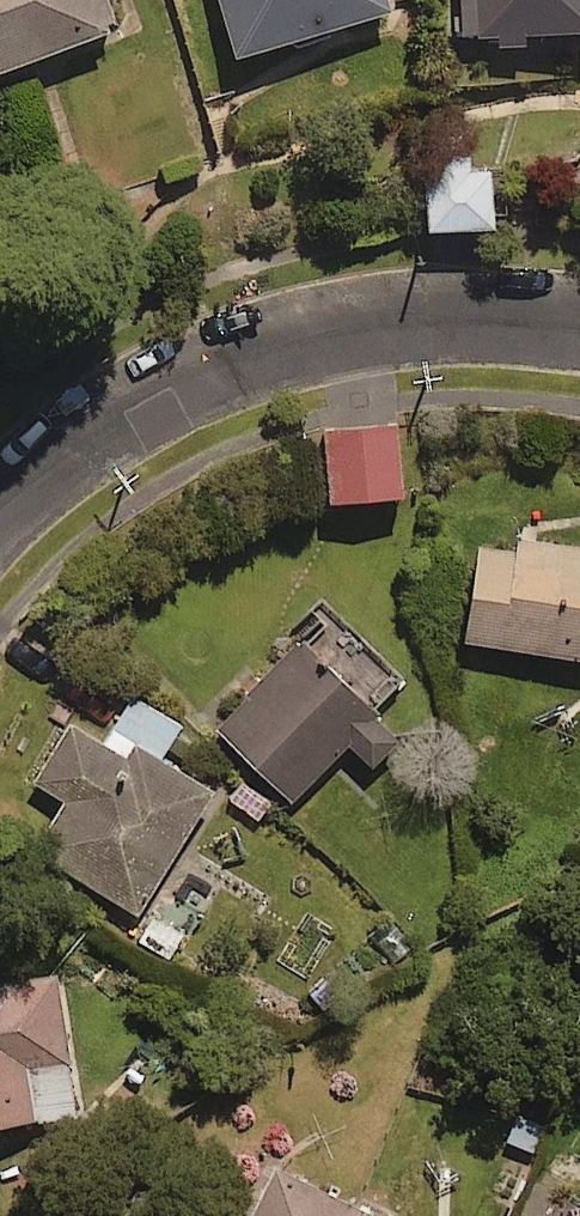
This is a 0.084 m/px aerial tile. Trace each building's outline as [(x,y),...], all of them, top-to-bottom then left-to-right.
[(106,0),(0,0),(0,83),(121,40),(106,0)] [(389,0),(225,0),(245,67),(395,21),(389,0)] [(502,48),(503,58),(533,57),(533,46),(579,44),(579,0),(466,0),(468,49),(502,48)] [(494,171),(430,173),(432,242),(496,240),(494,171)] [(407,511),(403,431),(312,436),(314,478),(331,477),(333,515),(407,511)] [(512,525),(510,539),(476,535),(464,630),(579,645),(579,534),(512,525)] [(405,686),(321,600),(289,632),(303,647),(217,733),(294,811),(352,753),(375,776),(402,750),(371,719),(405,686)] [(183,733),(136,702),(103,752),(74,733),(38,787),(72,809),(41,857),(140,922),(216,807),(159,770),(183,733)] [(61,986),(0,994),(0,1001),(0,1004),(0,1138),(79,1128),(61,986)] [(271,1155),(243,1215),(406,1215),(271,1155)] [(553,1206),(547,1215),(572,1215),(553,1206)]
